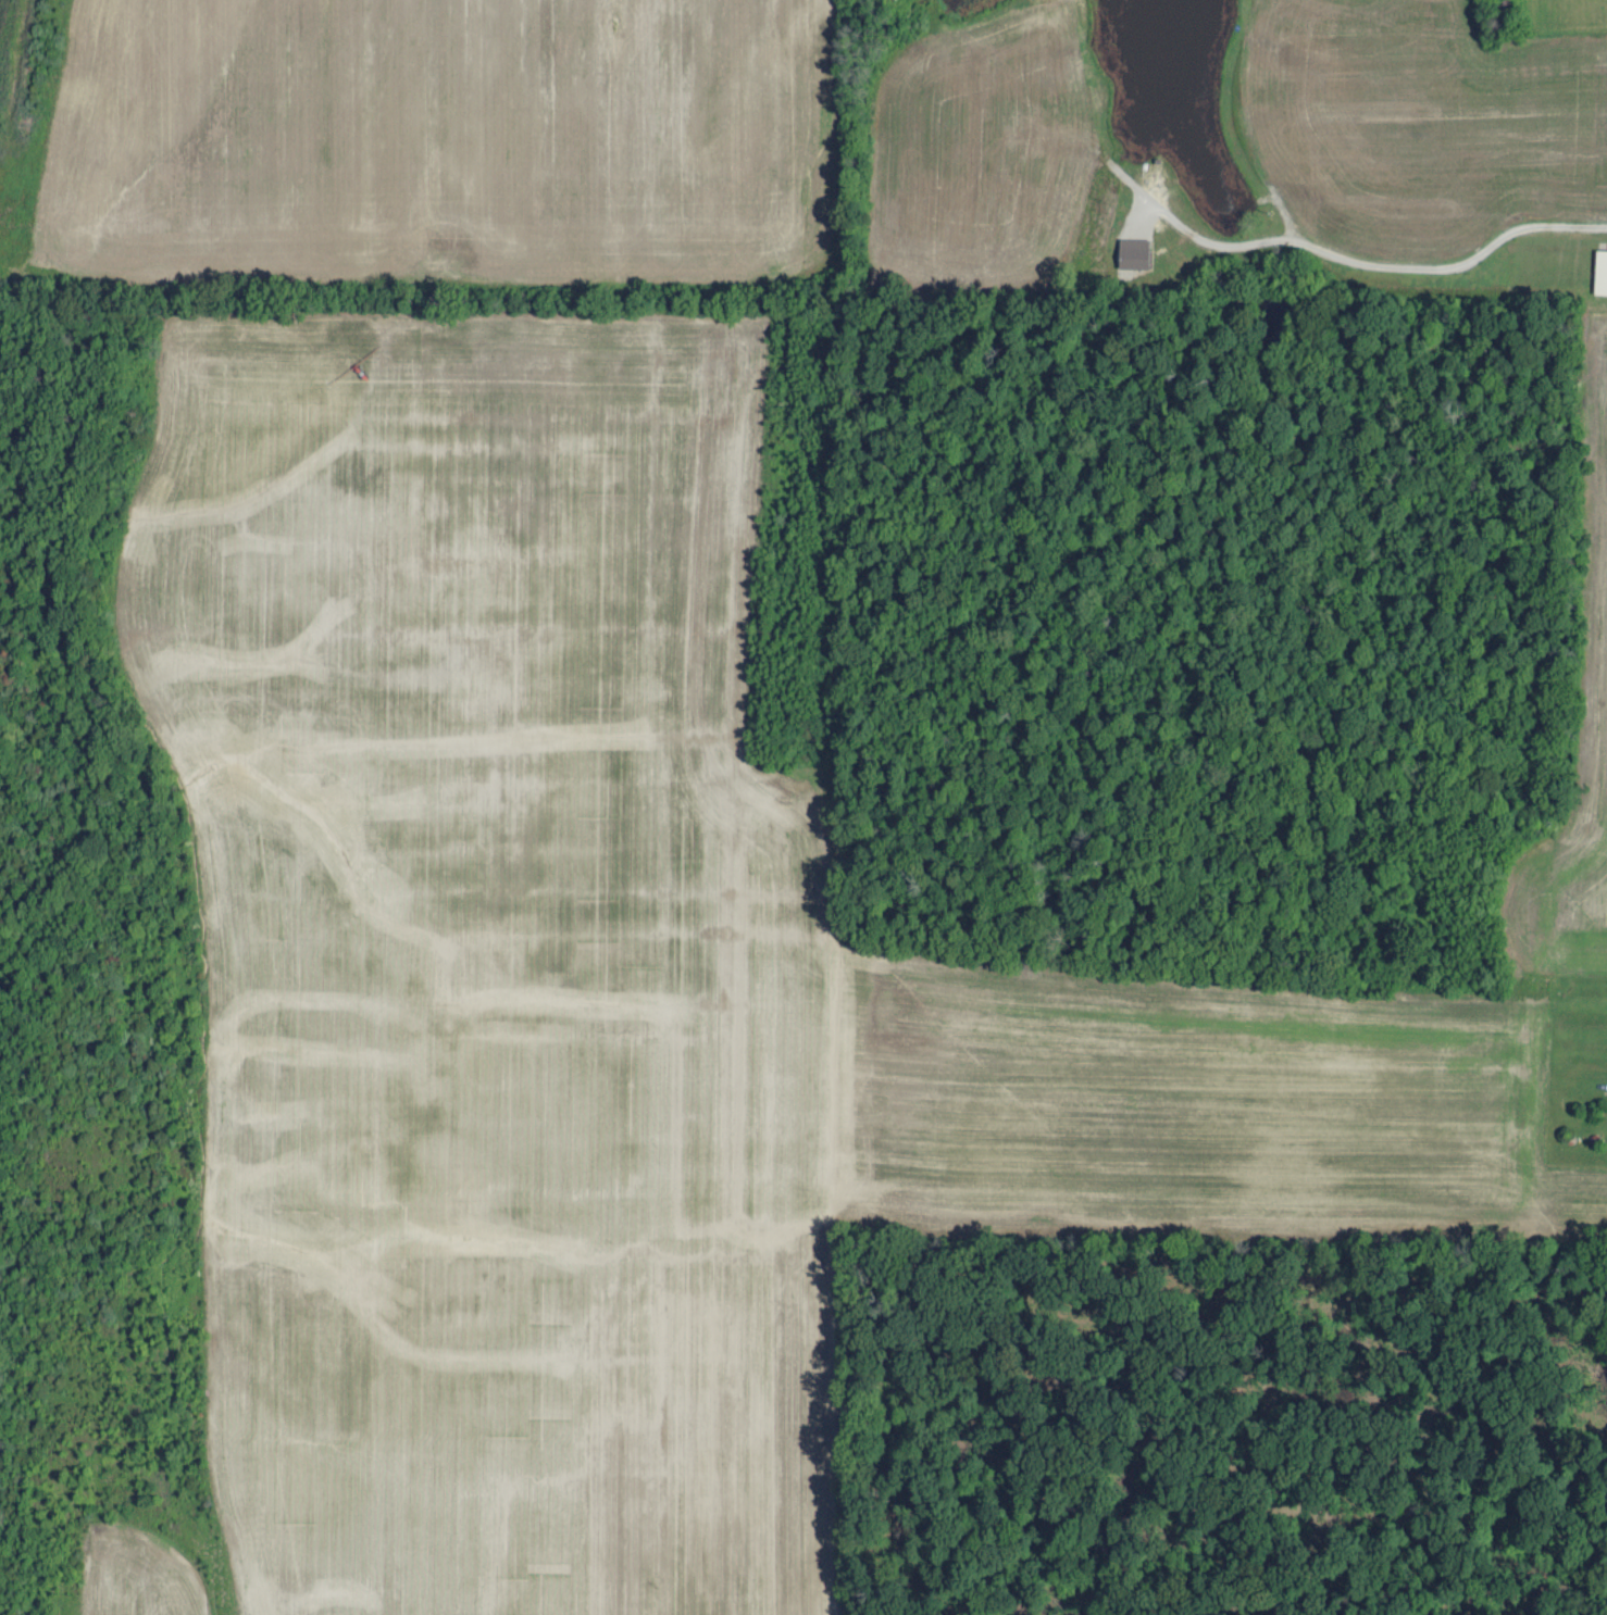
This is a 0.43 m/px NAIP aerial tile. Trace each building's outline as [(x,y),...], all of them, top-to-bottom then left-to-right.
[(1149,267),(1150,237),(1119,236),(1119,267),(1149,267)] [(1606,293),(1606,248),(1596,248),(1595,293),(1606,293)]
